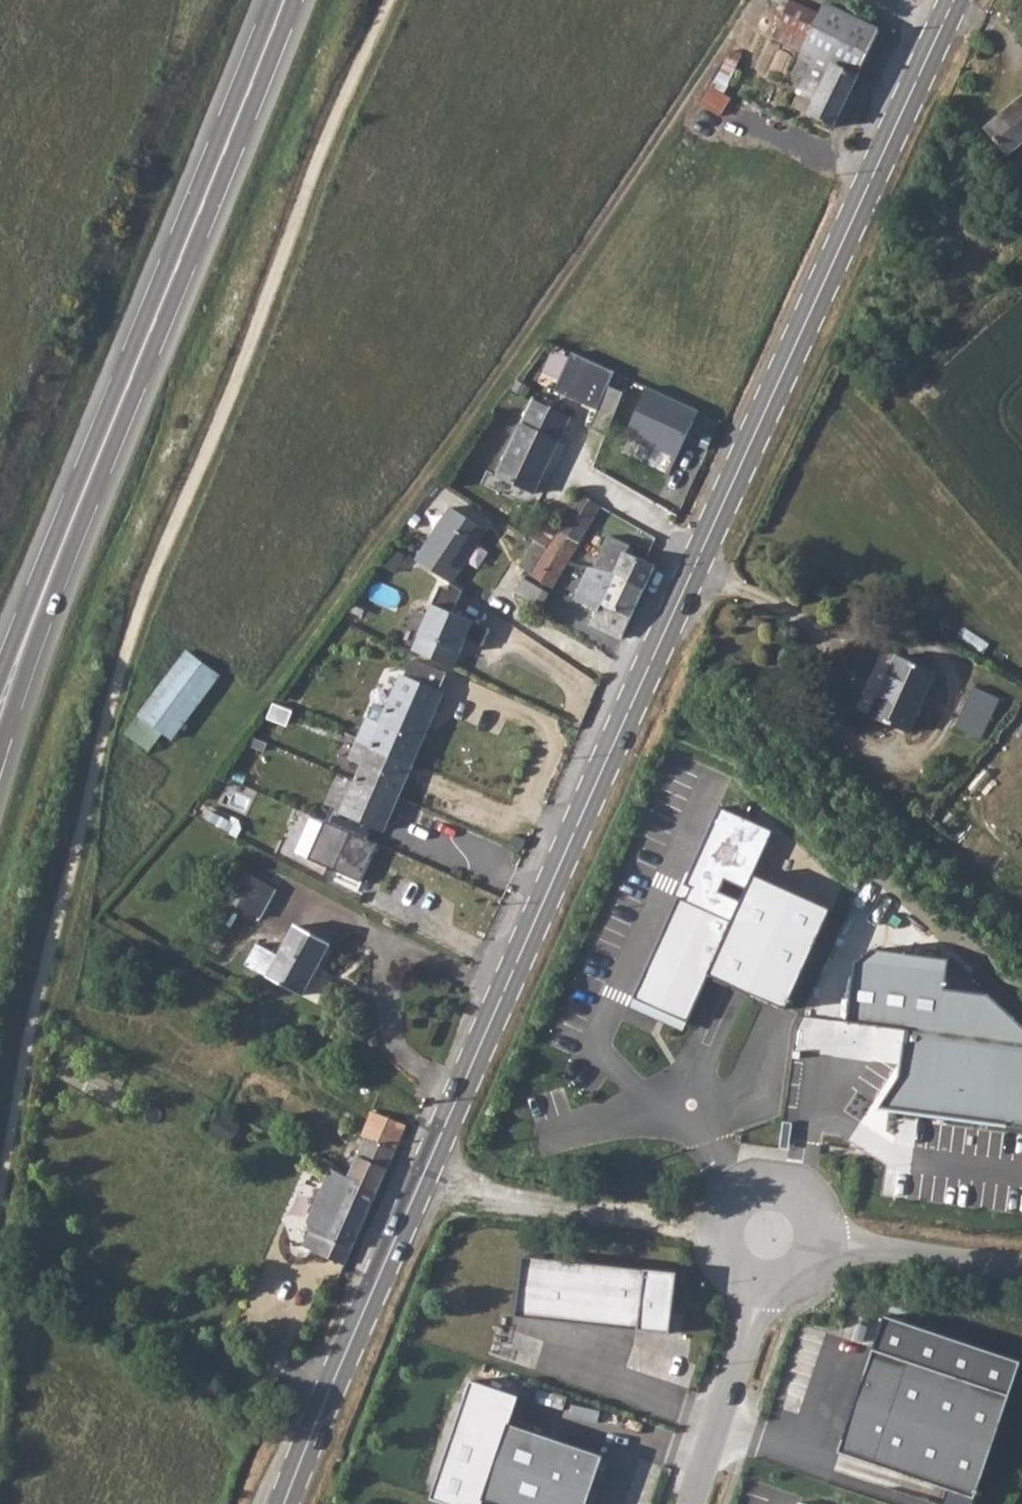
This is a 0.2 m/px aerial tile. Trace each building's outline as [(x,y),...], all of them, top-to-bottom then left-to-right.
[(822,15),(804,52),(793,74),(805,79),(798,92),(817,101),(809,116),(834,128),(880,32),(826,6),(822,15)] [(702,103),(724,115),(735,95),(713,83),(702,103)] [(988,128),(1009,156),(1021,145),(1021,100),(988,128)] [(620,375),(553,341),(542,381),(556,394),(598,414),(620,375)] [(650,385),(628,433),(679,457),(702,409),(650,385)] [(534,401),(498,476),(535,492),(570,418),(534,401)] [(543,517),(531,537),(536,540),(563,556),(570,560),(601,507),(580,494),(560,527),(543,517)] [(417,558),(454,583),(490,529),(453,504),(417,558)] [(603,555),(596,569),(632,583),(645,589),(655,567),(627,553),(631,546),(611,536),(603,555)] [(563,556),(536,540),(521,565),(532,572),(531,574),(553,587),(570,560),(563,556)] [(596,569),(591,567),(576,599),(598,610),(592,624),(623,638),(645,589),(632,583),(596,569)] [(524,577),(515,592),(541,608),(550,593),(524,577)] [(435,605),(416,651),(457,669),(477,623),(435,605)] [(220,676),(181,649),(140,717),(125,737),(152,752),(165,738),(175,746),(220,676)] [(900,656),(874,713),(909,731),(938,673),(900,656)] [(368,719),(360,737),(414,761),(444,692),(440,690),(447,675),(412,661),(406,675),(403,675),(388,708),(381,724),(368,719)] [(957,726),(985,739),(1003,697),(975,684),(957,726)] [(414,761),(360,737),(351,758),(364,764),(343,812),(384,830),(414,761)] [(309,859),(361,880),(379,843),(327,822),(309,859)] [(724,920),(676,898),(625,1009),(678,1033),(703,980),(776,1013),(823,911),(745,875),(724,920)] [(255,878),(240,906),(262,919),(278,889),(255,878)] [(259,945),(247,966),(304,997),(331,944),(298,927),(282,956),(259,945)] [(880,1105),(1021,1122),(1021,1025),(990,995),(948,988),(951,959),(878,950),(858,962),(850,1019),(911,1028),(906,1074),(880,1105)] [(351,1178),(377,1197),(408,1127),(372,1112),(363,1137),(366,1139),(351,1178)] [(306,1248),(347,1266),(377,1197),(351,1178),(335,1170),(310,1222),(313,1232),(306,1248)] [(665,1333),(671,1275),(512,1258),(506,1316),(665,1333)] [(1010,1393),(873,1348),(839,1453),(976,1498),(1010,1393)] [(454,1503),(482,1503),(519,1392),(470,1377),(431,1496),(454,1503)] [(511,1421),(485,1496),(509,1503),(585,1503),(603,1452),(511,1421)]
